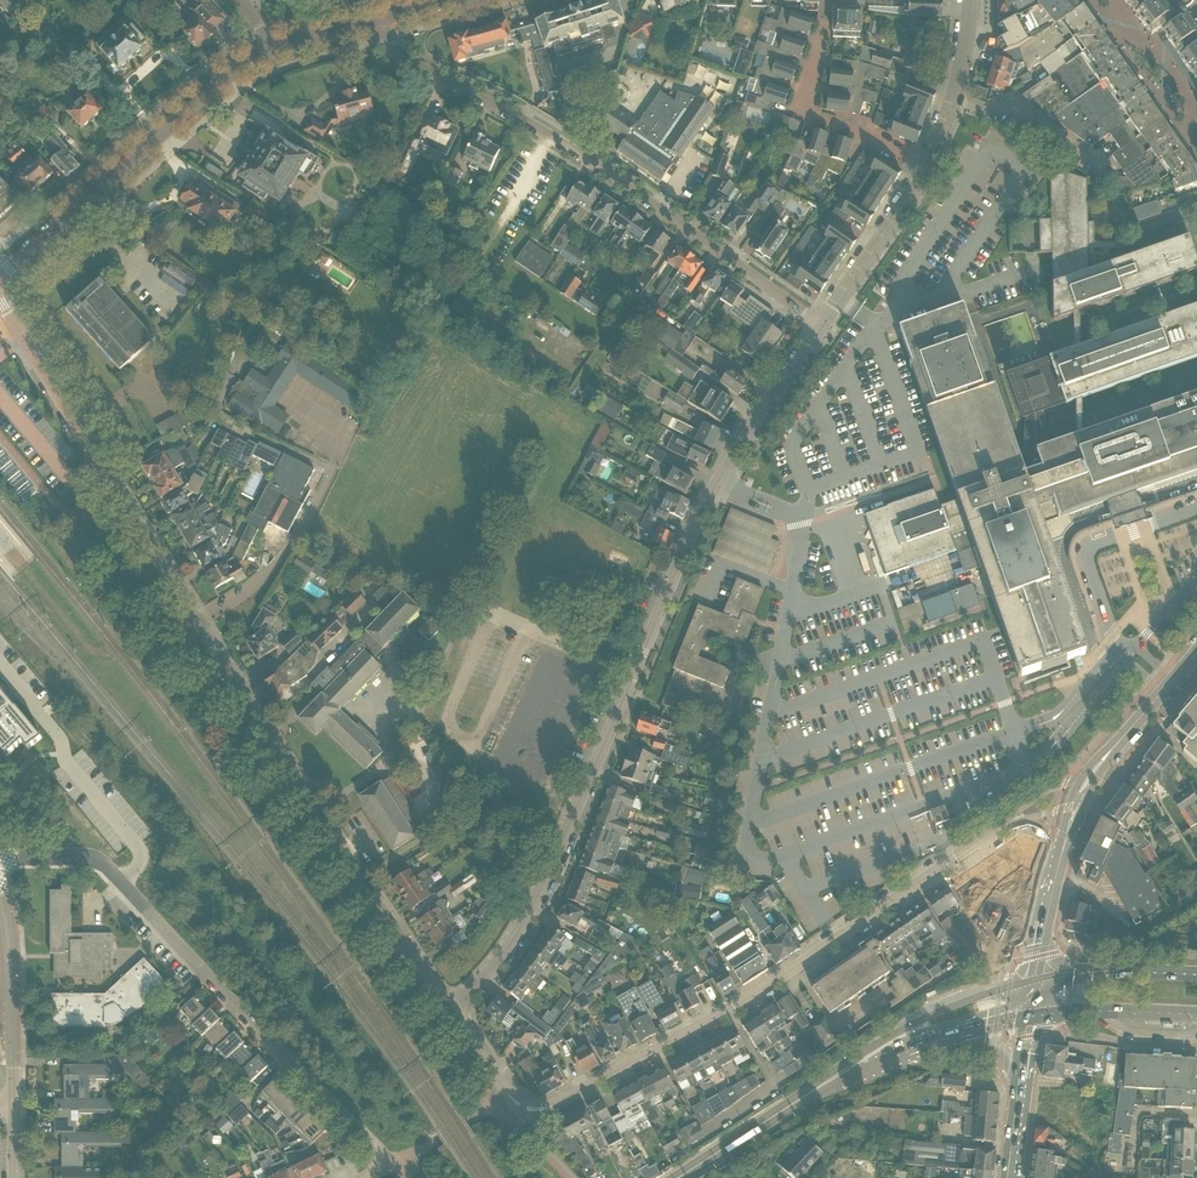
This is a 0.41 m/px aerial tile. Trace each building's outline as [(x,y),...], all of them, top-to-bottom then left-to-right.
[(3,13),(15,0),(0,0),(0,16),(3,13)] [(182,29),(190,38),(188,40),(194,46),(196,45),(197,46),(205,39),(207,41),(215,33),(213,31),(225,20),(216,9),(214,10),(205,0),(199,0),(195,3),(189,9),(194,15),(188,20),(189,22),(182,29)] [(617,0),(608,0),(536,24),(536,25),(545,50),(555,47),(555,49),(556,49),(558,56),(572,52),(603,42),(615,38),(612,31),(613,30),(612,28),(624,24),(617,0)] [(665,10),(678,5),(680,6),(685,5),(686,3),(689,2),(690,5),(692,5),(697,3),(698,2),(697,0),(662,0),(665,10)] [(783,1),(804,2),(804,4),(834,5),(833,37),(860,38),(861,11),(909,17),(941,18),(942,4),(940,4),(940,0),(783,0),(783,1)] [(999,26),(998,26),(999,27),(1002,33),(998,35),(997,50),(998,54),(1002,53),(1019,47),(1051,28),(1057,25),(1056,24),(1071,16),(1083,6),(1078,0),(1049,0),(1047,1),(1047,0),(999,26)] [(998,1),(998,26),(999,26),(1047,0),(1047,1),(1049,0),(999,0),(998,1)] [(1129,5),(1129,6),(1132,10),(1133,11),(1135,14),(1136,15),(1141,22),(1142,23),(1147,30),(1148,31),(1151,34),(1151,35),(1152,34),(1157,31),(1160,28),(1160,29),(1168,40),(1168,41),(1196,82),(1196,20),(1195,21),(1194,19),(1186,8),(1193,3),(1193,2),(1192,0),(1124,0),(1129,5)] [(1095,23),(1083,6),(1071,16),(1056,24),(1057,25),(1051,28),(1019,47),(1024,63),(1027,71),(1040,62),(1095,23)] [(777,22),(765,18),(761,29),(776,34),(792,39),(795,30),(808,34),(813,19),(782,8),(777,22)] [(0,16),(0,21),(4,25),(10,19),(3,13),(0,16)] [(629,37),(651,44),(658,21),(636,14),(629,37)] [(545,50),(536,25),(509,32),(506,21),(495,24),(496,26),(456,37),(456,39),(450,40),(456,62),(484,54),(484,51),(501,46),(499,41),(508,39),(509,40),(513,39),(512,37),(521,35),(523,42),(531,40),(536,53),(545,50)] [(877,23),(870,21),(868,33),(874,35),(877,23)] [(1095,23),(1040,62),(1049,76),(1105,37),(1095,23)] [(104,37),(95,45),(111,62),(106,67),(114,75),(118,70),(119,71),(121,69),(122,70),(123,70),(124,70),(125,70),(126,69),(127,68),(127,67),(127,66),(127,65),(127,64),(126,64),(136,56),(137,56),(137,57),(138,57),(139,57),(140,57),(140,56),(141,56),(141,55),(142,55),(142,54),(142,53),(142,52),(142,51),(141,50),(144,48),(142,46),(147,41),(132,24),(126,30),(125,29),(109,43),(104,37)] [(50,31),(43,37),(50,44),(57,38),(50,31)] [(734,33),(730,45),(741,49),(753,53),(757,41),(734,33)] [(772,46),(757,41),(753,53),(765,57),(765,56),(784,63),(784,62),(787,53),(800,58),(805,43),(792,39),(776,34),(772,46)] [(1105,37),(1049,76),(1022,96),(1052,118),(1061,112),(1066,108),(1102,82),(1125,67),(1105,37)] [(59,39),(51,46),(58,54),(60,52),(65,47),(59,39)] [(909,40),(904,62),(902,67),(921,72),(928,45),(909,40)] [(84,54),(71,41),(65,47),(60,52),(73,65),(84,54)] [(863,47),(859,60),(889,69),(893,57),(875,52),(875,50),(863,47)] [(996,58),(995,63),(992,62),(989,71),(992,72),(1011,78),(1013,70),(1017,72),(1020,64),(1024,63),(1019,47),(1002,53),(998,54),(996,54),(997,55),(998,54),(997,59),(996,58)] [(741,49),(737,61),(749,65),(753,53),(741,49)] [(547,58),(545,50),(536,53),(549,94),(558,91),(555,82),(552,83),(544,59),(547,58)] [(838,50),(837,58),(845,59),(845,51),(838,50)] [(765,56),(765,57),(761,69),(757,68),(754,79),(757,81),(757,80),(776,86),(779,77),(792,81),(797,67),(784,62),(784,63),(765,56)] [(622,58),(620,64),(627,66),(629,59),(622,58)] [(862,90),(862,89),(866,77),(882,82),(883,78),(886,70),(858,62),(843,60),(843,61),(846,62),(845,71),(832,69),(830,85),(843,86),(854,87),(862,90)] [(619,65),(617,73),(626,76),(628,68),(619,65)] [(1066,108),(1061,112),(1052,118),(1076,136),(1089,126),(1142,90),(1125,67),(1102,82),(1066,108)] [(1011,78),(992,72),(987,85),(992,87),(987,102),(1001,95),(1004,86),(1007,87),(1011,78)] [(1020,78),(1023,84),(1032,80),(1028,73),(1020,78)] [(757,80),(757,81),(753,93),(749,92),(746,103),(768,111),(771,101),(784,105),(789,90),(776,86),(757,80)] [(8,86),(4,81),(0,85),(0,86),(3,90),(8,86)] [(929,107),(930,108),(936,94),(909,83),(904,97),(906,98),(929,107)] [(101,111),(88,96),(86,97),(76,85),(68,92),(73,97),(63,107),(82,128),(84,126),(86,125),(88,123),(88,122),(95,116),(96,116),(98,114),(99,112),(101,111)] [(843,86),(842,96),(829,94),(827,110),(848,112),(859,116),(863,102),(875,106),(878,94),(862,89),(862,90),(854,87),(843,86)] [(311,118),(304,131),(324,142),(334,124),(373,114),(371,107),(373,104),(371,97),(368,96),(366,88),(354,92),(354,94),(334,99),(338,115),(329,118),(325,126),(311,118)] [(1142,90),(1089,126),(1076,136),(1091,147),(1109,134),(1152,104),(1142,90)] [(637,124),(607,103),(596,120),(625,140),(617,151),(661,181),(673,164),(675,166),(681,159),(680,158),(714,109),(697,97),(696,98),(677,92),(674,102),(659,92),(637,124)] [(906,98),(902,109),(925,118),(929,107),(906,98)] [(46,122),(52,116),(43,106),(44,105),(39,100),(31,107),(36,112),(36,111),(46,122)] [(1162,120),(1152,104),(1109,134),(1120,149),(1162,120)] [(254,108),(250,118),(271,128),(275,118),(254,108)] [(902,109),(898,120),(897,121),(920,130),(921,129),(925,118),(902,109)] [(775,111),(771,121),(795,129),(799,120),(775,111)] [(422,142),(418,150),(423,152),(427,143),(429,144),(431,139),(445,146),(450,135),(455,137),(459,129),(454,127),(439,120),(432,117),(430,122),(428,121),(420,140),(421,140),(420,142),(422,142)] [(897,121),(898,120),(897,120),(896,120),(892,119),(887,132),(916,144),(922,130),(921,129),(920,130),(897,121)] [(1162,120),(1120,149),(1112,155),(1122,170),(1133,162),(1173,134),(1162,120)] [(48,128),(42,133),(49,141),(60,154),(52,161),(67,178),(75,171),(80,167),(78,165),(72,159),(75,157),(55,135),(48,128)] [(809,143),(799,140),(785,166),(797,172),(803,160),(815,166),(815,167),(820,157),(823,147),(824,147),(828,134),(813,130),(809,143)] [(476,132),(463,159),(470,163),(469,166),(477,171),(479,167),(489,172),(500,149),(490,144),(491,142),(484,139),(485,137),(476,132)] [(252,163),(249,161),(247,165),(246,164),(243,164),(240,169),(241,172),(242,173),(240,176),(247,180),(242,187),(264,201),(268,193),(279,200),(300,168),(310,174),(320,159),(301,147),(298,152),(267,133),(266,136),(264,135),(261,135),(258,141),(259,143),(260,144),(258,147),(261,149),(258,154),(259,154),(256,158),(255,158),(252,163)] [(1173,134),(1133,162),(1122,170),(1124,173),(1149,160),(1158,158),(1177,147),(1180,151),(1183,149),(1173,134)] [(396,169),(390,182),(399,186),(404,174),(406,175),(418,150),(422,142),(420,142),(409,137),(394,169),(396,169)] [(815,167),(815,166),(810,175),(811,176),(817,178),(822,181),(828,170),(839,176),(844,168),(852,142),(837,137),(833,150),(824,147),(823,147),(820,157),(815,167)] [(20,147),(14,153),(19,159),(23,164),(24,164),(40,184),(44,181),(45,181),(53,175),(47,168),(48,167),(42,158),(41,159),(37,153),(31,158),(30,159),(25,154),(26,154),(20,147)] [(1127,177),(1111,180),(1109,176),(1108,176),(1115,194),(1171,183),(1175,193),(1196,185),(1196,170),(1183,149),(1180,151),(1177,147),(1158,158),(1149,160),(1124,173),(1127,177)] [(861,163),(863,164),(871,152),(865,148),(857,160),(861,163)] [(19,159),(14,153),(8,157),(14,164),(19,159)] [(719,153),(711,175),(720,179),(728,157),(727,156),(726,156),(720,154),(719,153)] [(879,157),(871,170),(872,171),(872,170),(875,172),(893,183),(892,184),(893,185),(901,172),(879,157)] [(861,163),(857,160),(853,167),(857,170),(861,163)] [(22,174),(15,180),(22,188),(23,187),(29,194),(37,188),(36,187),(40,184),(24,164),(23,164),(18,169),(22,174)] [(223,173),(209,164),(205,170),(220,179),(223,173)] [(25,198),(0,166),(0,220),(25,198)] [(449,166),(442,181),(455,188),(463,173),(457,170),(449,166)] [(1087,179),(1056,170),(1050,168),(1051,219),(1039,220),(1040,253),(1052,252),(1053,321),(1074,314),(1074,349),(1080,347),(1080,311),(1196,270),(1196,257),(1189,236),(1179,239),(1178,240),(1177,240),(1123,259),(1123,242),(1116,242),(1115,242),(1105,242),(1094,242),(1094,222),(1088,222),(1087,179)] [(850,170),(843,181),(848,184),(854,173),(850,170)] [(872,171),(865,180),(886,194),(892,184),(893,183),(875,172),(872,170),(872,171)] [(781,174),(776,185),(783,188),(789,178),(781,174)] [(811,176),(807,184),(813,187),(817,178),(811,176)] [(714,200),(704,214),(711,219),(712,221),(713,222),(715,222),(717,223),(723,214),(725,214),(726,216),(732,208),(732,207),(738,199),(743,191),(733,184),(726,179),(712,199),(714,200)] [(865,180),(859,191),(879,204),(886,194),(865,180)] [(185,207),(223,231),(239,206),(200,181),(196,187),(192,184),(182,200),(187,203),(185,207)] [(848,184),(843,181),(839,187),(843,190),(848,184)] [(578,182),(571,192),(566,200),(575,206),(576,204),(581,207),(576,215),(574,214),(566,226),(564,225),(550,247),(556,251),(561,253),(559,256),(560,256),(567,244),(600,194),(590,187),(588,189),(578,182)] [(735,209),(723,227),(736,235),(745,222),(747,223),(758,207),(766,213),(774,200),(779,193),(764,183),(743,214),(735,209)] [(779,193),(774,200),(781,205),(789,194),(782,191),(780,194),(779,193)] [(859,191),(852,201),(873,215),(873,214),(879,204),(859,191)] [(590,232),(597,237),(618,206),(605,197),(593,215),(599,218),(590,232)] [(836,207),(831,214),(845,223),(849,217),(866,227),(874,215),(873,214),(873,215),(852,201),(850,200),(842,211),(836,207)] [(1157,201),(1134,209),(1138,221),(1161,213),(1157,201)] [(255,223),(261,212),(249,204),(243,215),(255,223)] [(762,258),(763,256),(764,257),(765,256),(770,259),(788,232),(783,229),(784,228),(776,222),(784,210),(776,204),(764,223),(771,228),(755,251),(757,252),(755,253),(762,258)] [(611,224),(617,228),(601,251),(609,257),(615,248),(637,217),(623,207),(611,224)] [(833,225),(825,237),(827,238),(848,252),(847,252),(848,253),(857,241),(841,229),(845,223),(831,214),(827,221),(833,225)] [(637,217),(615,248),(622,253),(628,245),(626,243),(630,237),(640,244),(651,227),(637,217)] [(811,238),(816,230),(811,226),(805,234),(811,238)] [(653,250),(645,261),(639,270),(644,273),(631,292),(639,298),(655,274),(649,270),(652,266),(653,266),(670,240),(656,230),(646,246),(653,250)] [(821,248),(820,248),(841,262),(847,252),(848,252),(827,238),(821,248)] [(802,250),(807,243),(802,239),(796,247),(802,250)] [(529,242),(515,262),(540,278),(553,258),(529,242)] [(585,255),(567,244),(560,256),(577,267),(585,255)] [(674,268),(656,292),(662,297),(664,293),(665,293),(690,255),(678,247),(667,263),(674,268)] [(820,248),(813,258),(833,272),(841,262),(820,248)] [(795,261),(799,254),(794,250),(789,257),(795,261)] [(321,251),(316,259),(325,265),(330,258),(321,251)] [(702,264),(690,255),(665,293),(671,297),(676,289),(686,276),(691,279),(684,289),(691,293),(706,272),(699,268),(702,264)] [(807,268),(806,268),(826,282),(827,282),(833,272),(813,258),(807,268)] [(790,274),(785,281),(799,290),(803,284),(819,295),(828,282),(827,282),(826,282),(806,268),(807,268),(804,266),(796,278),(790,274)] [(710,289),(715,292),(725,277),(713,269),(703,284),(702,283),(692,299),(699,304),(710,289)] [(585,294),(577,289),(581,283),(571,276),(560,293),(570,299),(578,304),(585,294)] [(120,371),(155,339),(100,278),(66,310),(120,371)] [(714,317),(715,317),(711,323),(718,328),(743,291),(731,283),(720,300),(725,303),(721,309),(720,308),(714,317)] [(603,306),(585,294),(578,304),(596,316),(603,306)] [(683,336),(652,314),(657,308),(640,296),(632,308),(634,309),(627,318),(656,339),(673,350),(683,336)] [(774,313),(750,296),(735,317),(755,331),(742,350),(760,364),(781,334),(766,324),(774,313)] [(260,297),(252,308),(273,322),(280,311),(260,297)] [(863,515),(864,516),(864,515),(868,514),(869,518),(870,521),(880,548),(876,549),(875,549),(874,550),(876,557),(873,558),(872,558),(879,577),(885,576),(905,569),(956,551),(970,546),(972,553),(976,552),(978,558),(980,558),(983,566),(983,567),(993,595),(997,606),(1004,627),(1006,633),(1021,676),(1066,660),(1067,660),(1069,659),(1073,658),(1085,654),(1034,506),(1053,499),(1059,516),(1044,522),(1051,541),(1052,541),(1062,538),(1063,534),(1065,531),(1068,529),(1070,526),(1073,524),(1072,522),(1069,513),(1106,500),(1109,509),(1110,512),(1112,518),(1113,519),(1119,535),(1147,526),(1141,509),(1142,509),(1141,508),(1139,502),(1138,499),(1135,490),(1155,483),(1196,468),(1196,396),(1082,437),(1076,439),(1046,449),(1036,453),(1042,470),(1033,473),(1023,477),(1017,459),(977,344),(979,343),(978,340),(976,340),(963,306),(957,308),(900,328),(903,339),(906,347),(912,363),(909,364),(911,367),(913,367),(942,448),(960,499),(957,500),(944,504),(940,506),(935,490),(892,505),(887,507),(863,515)] [(1006,373),(1022,418),(1023,419),(1025,418),(1023,449),(1027,456),(1033,473),(1042,470),(1036,453),(1046,449),(1044,411),(1066,404),(1068,403),(1076,400),(1076,439),(1082,437),(1082,398),(1196,358),(1196,306),(1080,347),(1074,349),(1056,355),(1043,360),(1042,360),(1006,373)] [(690,318),(683,328),(687,331),(692,334),(699,325),(690,318)] [(264,328),(257,338),(272,348),(279,337),(264,328)] [(626,337),(620,346),(629,352),(636,343),(626,337)] [(353,409),(364,393),(289,343),(278,360),(280,361),(296,372),(353,409)] [(700,370),(699,369),(679,355),(672,366),(693,381),(700,370)] [(253,370),(244,383),(239,380),(229,395),(234,398),(229,406),(260,426),(263,423),(273,407),(296,372),(280,361),(267,380),(253,370)] [(699,369),(700,370),(738,396),(742,390),(745,391),(748,387),(747,383),(748,382),(731,370),(729,372),(720,365),(715,372),(703,364),(699,369)] [(701,381),(689,399),(687,402),(720,423),(734,402),(701,381)] [(582,393),(590,398),(595,389),(587,384),(582,393)] [(602,393),(596,389),(584,408),(588,410),(591,406),(615,420),(623,406),(601,394),(602,393)] [(669,392),(662,402),(679,413),(686,403),(669,392)] [(193,407),(184,412),(189,422),(198,417),(193,407)] [(288,417),(273,407),(263,423),(277,433),(288,417)] [(196,430),(206,425),(202,417),(191,422),(196,430)] [(672,418),(668,427),(672,429),(692,439),(696,441),(712,449),(721,432),(705,424),(700,432),(696,430),(677,421),(672,418)] [(220,448),(228,434),(218,430),(211,443),(220,448)] [(711,452),(683,439),(679,437),(679,436),(674,433),(666,449),(688,460),(689,458),(704,466),(711,452)] [(228,434),(220,448),(221,448),(216,458),(226,463),(238,439),(228,434)] [(636,438),(632,445),(638,448),(642,442),(636,438)] [(238,439),(226,463),(235,467),(244,449),(246,444),(238,439)] [(259,442),(253,454),(254,454),(253,456),(275,467),(275,468),(276,468),(283,454),(259,442)] [(584,459),(577,472),(586,477),(587,473),(594,477),(599,466),(604,456),(598,453),(599,450),(591,446),(584,459)] [(671,457),(667,454),(652,446),(647,455),(662,463),(666,466),(663,471),(660,469),(656,477),(664,482),(686,495),(695,479),(667,464),(671,457)] [(163,454),(164,455),(143,467),(149,476),(151,475),(155,481),(173,470),(185,462),(185,463),(192,458),(187,450),(187,449),(186,447),(178,452),(178,451),(170,450),(163,454)] [(4,449),(0,452),(0,472),(24,503),(39,492),(15,460),(13,462),(4,449)] [(244,449),(235,467),(235,468),(244,473),(253,456),(254,454),(253,454),(244,449)] [(248,524),(241,540),(250,545),(258,530),(263,532),(268,522),(288,533),(303,505),(310,490),(305,487),(314,470),(283,454),(276,468),(253,513),(254,513),(248,524)] [(192,459),(185,463),(189,468),(196,464),(192,459)] [(641,473),(628,467),(623,476),(636,482),(641,473)] [(173,470),(155,481),(159,487),(156,489),(162,498),(182,486),(182,485),(187,482),(182,473),(177,477),(173,470)] [(189,486),(163,500),(164,501),(166,505),(167,506),(165,508),(168,513),(170,512),(171,514),(190,503),(187,497),(192,494),(196,496),(200,489),(204,480),(194,475),(189,486)] [(651,505),(649,510),(665,520),(667,521),(678,526),(681,519),(682,519),(690,501),(673,494),(673,495),(658,488),(651,505)] [(173,517),(172,518),(175,522),(176,522),(179,526),(179,527),(197,516),(197,517),(204,512),(210,509),(207,503),(201,507),(197,501),(190,505),(173,516),(173,517)] [(626,503),(622,509),(632,515),(636,509),(637,507),(627,501),(626,503)] [(776,527),(775,527),(730,509),(713,552),(767,574),(780,543),(771,539),(776,527)] [(665,520),(649,510),(648,510),(640,528),(655,535),(652,541),(669,549),(675,536),(666,532),(667,530),(662,527),(665,520)] [(250,511),(244,522),(248,524),(254,513),(253,513),(250,511)] [(180,528),(179,529),(181,533),(182,532),(185,537),(185,538),(216,519),(213,514),(207,517),(204,512),(197,517),(197,516),(179,527),(180,528)] [(216,519),(185,538),(186,538),(189,543),(188,544),(190,548),(191,547),(192,549),(209,539),(210,538),(206,533),(215,527),(217,523),(218,522),(216,519)] [(215,539),(212,541),(211,540),(193,551),(204,569),(222,558),(224,555),(219,547),(225,544),(232,530),(220,524),(216,532),(219,536),(215,538),(215,539)] [(241,540),(232,558),(233,559),(207,574),(216,589),(234,578),(237,583),(246,578),(238,564),(243,559),(250,545),(241,540)] [(316,565),(299,555),(293,565),(310,576),(316,565)] [(698,657),(710,625),(743,638),(748,625),(746,624),(749,615),(752,616),(763,589),(738,579),(723,615),(698,605),(673,668),(723,688),(730,670),(698,657)] [(386,584),(373,597),(379,604),(393,591),(386,584)] [(972,585),(950,592),(957,614),(979,606),(972,585)] [(350,615),(351,616),(352,616),(366,602),(366,600),(367,599),(365,593),(362,588),(342,607),(350,615)] [(311,685),(322,695),(299,719),(316,735),(323,727),(367,769),(383,752),(376,746),(379,743),(359,723),(356,726),(339,711),(381,667),(375,661),(383,653),(380,651),(420,611),(403,594),(356,643),(356,642),(329,670),(327,668),(311,685)] [(922,626),(914,603),(896,610),(904,632),(922,626)] [(265,625),(272,614),(264,609),(252,628),(258,635),(247,642),(248,644),(248,647),(251,651),(253,651),(259,660),(279,646),(265,625)] [(438,611),(418,632),(429,642),(448,621),(438,611)] [(280,668),(263,679),(275,697),(285,690),(307,676),(307,674),(301,668),(317,653),(344,628),(343,627),(341,624),(333,616),(305,643),(291,656),(291,657),(280,668)] [(301,641),(294,633),(281,644),(288,652),(301,641)] [(415,635),(395,656),(416,676),(431,660),(421,651),(426,646),(415,635)] [(810,692),(808,686),(815,684),(814,679),(787,688),(790,698),(810,692)] [(4,748),(9,754),(22,743),(28,750),(32,747),(42,739),(16,708),(15,709),(3,694),(3,693),(0,689),(0,751),(4,748)] [(717,706),(667,691),(661,705),(712,719),(717,706)] [(1172,727),(1168,732),(1186,748),(1183,751),(1196,763),(1196,691),(1180,710),(1182,711),(1177,717),(1179,719),(1172,727)] [(204,722),(218,741),(228,734),(214,715),(204,722)] [(671,723),(653,717),(652,720),(641,716),(637,730),(656,737),(659,729),(668,732),(669,731),(677,734),(679,726),(671,723)] [(728,723),(727,728),(737,731),(739,726),(728,723)] [(690,753),(665,744),(665,742),(654,739),(652,746),(663,750),(688,758),(690,753)] [(1169,778),(1170,780),(1177,772),(1167,765),(1170,761),(1176,753),(1159,740),(1144,759),(1162,772),(1162,771),(1169,778)] [(628,753),(625,762),(650,770),(649,771),(654,772),(657,763),(658,764),(661,763),(662,760),(684,768),(688,758),(663,750),(660,758),(655,756),(631,748),(629,753),(628,753)] [(1144,759),(1134,772),(1152,785),(1157,778),(1161,783),(1172,798),(1179,793),(1169,778),(1162,771),(1162,772),(1144,759)] [(650,770),(625,762),(622,771),(623,771),(621,777),(644,785),(648,786),(650,781),(646,780),(649,771),(650,770)] [(727,767),(725,777),(731,778),(733,768),(727,767)] [(1152,785),(1134,772),(1124,785),(1142,798),(1152,785)] [(390,777),(381,783),(359,797),(394,850),(424,831),(390,777)] [(651,784),(648,793),(666,798),(669,790),(651,784)] [(632,809),(634,802),(637,795),(609,785),(604,799),(623,806),(632,809)] [(1124,785),(1114,798),(1104,812),(1127,830),(1132,824),(1135,827),(1146,813),(1145,812),(1148,809),(1142,799),(1142,798),(1124,785)] [(1174,802),(1191,827),(1196,823),(1196,820),(1188,806),(1196,799),(1191,790),(1174,802)] [(718,807),(720,796),(708,793),(705,804),(718,807)] [(623,806),(604,799),(599,813),(627,823),(630,816),(620,812),(623,806)] [(436,801),(430,805),(434,812),(440,808),(436,801)] [(667,802),(664,810),(685,816),(688,809),(667,802)] [(627,823),(599,813),(594,826),(621,836),(625,837),(629,824),(627,823)] [(706,815),(703,825),(712,827),(714,817),(706,815)] [(1082,862),(1076,876),(1097,886),(1103,873),(1107,876),(1135,926),(1167,907),(1147,873),(1145,874),(1125,842),(1122,840),(1123,838),(1121,835),(1118,833),(1120,828),(1101,818),(1080,861),(1082,862)] [(672,826),(677,828),(678,826),(681,827),(680,831),(706,839),(708,830),(674,820),(672,826)] [(1165,834),(1174,829),(1169,821),(1161,826),(1165,834)] [(594,826),(589,840),(618,851),(621,845),(618,844),(621,836),(594,826)] [(657,830),(656,836),(670,839),(671,834),(657,830)] [(1127,835),(1147,867),(1159,860),(1147,841),(1140,831),(1135,834),(1133,831),(1127,835)] [(1020,908),(1032,861),(1033,861),(1041,843),(1020,834),(1008,842),(1001,847),(998,850),(989,856),(992,860),(986,863),(983,859),(965,872),(968,876),(960,882),(958,878),(957,878),(959,882),(949,889),(948,890),(963,910),(983,937),(984,938),(987,942),(985,955),(994,957),(993,960),(1006,963),(1007,959),(1014,931),(1018,918),(1017,918),(1020,908)] [(618,851),(589,840),(584,853),(614,864),(619,851),(618,851)] [(715,845),(697,841),(694,854),(711,859),(715,845)] [(614,864),(584,853),(579,866),(598,873),(598,872),(610,876),(614,864)] [(491,875),(503,867),(498,859),(485,868),(491,875)] [(715,862),(703,859),(700,868),(712,872),(715,862)] [(430,867),(425,870),(414,878),(409,870),(393,881),(402,895),(430,876),(430,877),(434,874),(430,867)] [(705,887),(709,874),(690,868),(686,882),(705,887)] [(577,869),(574,879),(591,886),(595,876),(577,869)] [(1187,876),(1195,889),(1196,888),(1196,871),(1187,876)] [(596,883),(617,889),(619,881),(598,875),(596,883)] [(430,877),(430,876),(402,895),(412,909),(428,898),(423,890),(434,883),(430,877)] [(591,886),(574,879),(570,889),(588,896),(591,886)] [(452,889),(449,890),(454,897),(467,889),(466,887),(462,881),(451,888),(452,889)] [(682,885),(681,897),(700,899),(702,887),(687,886),(688,882),(682,882),(682,885)] [(452,889),(451,888),(447,883),(434,891),(439,898),(449,890),(452,889)] [(753,899),(757,905),(769,898),(772,903),(781,897),(773,885),(764,890),(764,891),(753,899)] [(112,933),(83,933),(71,933),(71,886),(62,886),(62,891),(50,891),(50,954),(58,954),(58,978),(102,978),(102,970),(112,970),(112,941),(112,933)] [(945,886),(926,899),(938,916),(957,903),(945,886)] [(570,889),(566,898),(584,905),(588,896),(570,889)] [(495,899),(489,895),(485,901),(490,905),(495,899)] [(748,896),(740,902),(751,918),(761,933),(763,931),(769,927),(748,896)] [(429,907),(429,912),(429,914),(419,920),(428,933),(452,917),(447,909),(448,901),(441,899),(429,907)] [(684,901),(679,906),(684,911),(689,906),(684,901)] [(480,919),(489,907),(482,902),(473,914),(480,919)] [(922,902),(912,909),(924,926),(925,925),(929,923),(938,936),(940,934),(949,947),(952,945),(943,932),(922,902)] [(1069,902),(1065,920),(1085,925),(1083,934),(1103,938),(1107,922),(1090,907),(1089,907),(1069,902)] [(607,936),(612,926),(598,919),(598,921),(567,905),(564,910),(563,909),(558,918),(576,928),(578,924),(585,928),(587,925),(607,936)] [(675,905),(667,911),(672,917),(680,912),(675,905)] [(912,909),(902,916),(914,933),(924,934),(925,934),(930,941),(934,939),(934,938),(925,925),(924,926),(912,909)] [(743,986),(768,970),(732,914),(707,929),(743,986)] [(902,916),(893,922),(905,940),(914,952),(923,946),(930,941),(925,934),(924,934),(920,937),(918,935),(916,936),(914,933),(902,916)] [(976,952),(959,928),(951,916),(940,923),(962,955),(960,957),(960,958),(966,966),(976,952)] [(452,917),(428,933),(436,945),(446,939),(447,940),(461,931),(452,917)] [(905,940),(893,922),(883,929),(900,954),(901,953),(906,950),(909,955),(914,952),(905,940)] [(774,923),(769,927),(788,956),(801,948),(789,931),(783,935),(774,923)] [(551,927),(542,940),(558,952),(562,946),(560,945),(566,938),(551,927)] [(788,956),(769,927),(763,931),(771,943),(764,947),(776,965),(788,956)] [(1114,928),(1111,942),(1119,944),(1121,935),(1114,928)] [(885,953),(890,950),(894,956),(893,957),(898,964),(904,959),(905,958),(901,953),(900,954),(883,929),(873,936),(885,953)] [(615,947),(622,960),(639,941),(625,934),(615,947)] [(880,950),(871,937),(858,946),(863,953),(855,958),(853,955),(838,966),(840,969),(832,974),(830,971),(814,982),(816,985),(812,988),(830,1014),(836,1010),(838,1014),(851,1005),(849,1001),(856,996),(859,999),(865,995),(863,991),(871,986),(873,989),(886,980),(884,977),(889,973),(879,958),(882,956),(878,951),(880,950)] [(604,953),(576,938),(573,945),(601,960),(604,953)] [(542,940),(532,952),(546,963),(556,971),(560,965),(562,967),(568,960),(558,952),(542,940)] [(651,941),(646,943),(652,954),(657,951),(651,941)] [(709,946),(702,950),(708,960),(717,975),(712,978),(723,995),(725,994),(727,995),(730,993),(730,991),(731,990),(735,988),(711,950),(709,946)] [(615,947),(599,970),(601,974),(622,962),(622,961),(622,960),(615,947)] [(960,958),(960,957),(955,951),(948,955),(954,963),(960,958)] [(532,952),(523,964),(539,977),(543,972),(541,970),(546,963),(532,952)] [(658,952),(653,954),(657,961),(662,958),(658,952)] [(166,982),(144,958),(105,994),(52,994),(52,1027),(106,1027),(106,1024),(111,1024),(111,1026),(122,1021),(122,1020),(125,1016),(127,1018),(166,982)] [(925,967),(933,978),(942,972),(934,959),(924,966),(925,967)] [(598,970),(595,967),(589,962),(584,969),(587,971),(594,976),(598,970)] [(539,977),(523,964),(513,977),(528,988),(530,989),(534,992),(544,980),(539,977)] [(663,969),(661,971),(665,978),(668,984),(671,988),(676,997),(677,996),(679,1000),(686,1012),(688,1011),(690,1009),(700,1004),(691,988),(693,988),(693,989),(701,985),(699,981),(700,980),(697,974),(681,983),(678,984),(673,976),(676,974),(670,965),(662,969),(663,969)] [(925,967),(916,973),(924,984),(933,978),(925,967)] [(599,970),(598,970),(594,976),(590,982),(584,990),(587,996),(590,994),(607,985),(606,984),(603,978),(601,974),(599,970)] [(582,976),(577,982),(583,987),(588,981),(590,982),(594,976),(587,971),(582,977),(582,976)] [(915,991),(906,981),(898,971),(894,974),(897,978),(890,982),(893,985),(889,988),(896,998),(889,1003),(891,1007),(915,991)] [(924,984),(916,973),(906,981),(915,991),(924,984)] [(528,988),(513,977),(504,989),(519,1000),(516,1004),(531,1015),(534,1012),(526,1006),(530,1000),(523,994),(528,988)] [(583,987),(577,982),(573,989),(579,993),(583,987)] [(672,1004),(666,1008),(654,987),(641,994),(653,1015),(655,1014),(664,1029),(681,1020),(672,1004)] [(584,990),(576,1001),(581,1008),(591,1003),(587,996),(584,990)] [(626,993),(616,998),(623,1011),(640,1042),(657,1033),(648,1016),(649,1015),(640,999),(632,1003),(626,993)] [(564,995),(556,1005),(555,1007),(561,1012),(570,1000),(564,995)] [(790,995),(777,1003),(788,1020),(794,1016),(802,1029),(809,1025),(790,995)] [(204,1034),(219,1021),(220,1019),(211,1008),(207,1011),(198,1001),(199,1001),(197,999),(196,999),(194,997),(180,1010),(194,1024),(192,1025),(202,1036),(204,1034)] [(516,1004),(512,1009),(497,998),(487,1011),(502,1022),(507,1015),(515,1021),(519,1016),(524,1020),(530,1024),(527,1028),(535,1033),(545,1039),(549,1033),(552,1028),(531,1015),(516,1004)] [(774,1005),(758,1015),(770,1035),(774,1032),(780,1041),(782,1040),(776,1031),(786,1025),(774,1005)] [(568,1006),(552,1028),(549,1033),(555,1044),(562,1040),(559,1033),(573,1015),(568,1006)] [(561,1012),(555,1007),(551,1013),(557,1017),(561,1012)] [(770,1035),(758,1015),(751,1020),(763,1040),(768,1037),(779,1054),(783,1051),(777,1043),(780,1041),(774,1032),(770,1035)] [(825,1017),(810,1027),(822,1045),(837,1035),(825,1017)] [(623,1019),(612,1025),(609,1020),(603,1023),(610,1036),(612,1035),(621,1051),(626,1048),(627,1049),(637,1044),(623,1019)] [(763,1040),(751,1020),(743,1025),(760,1053),(763,1052),(768,1060),(774,1057),(763,1040)] [(219,1021),(204,1034),(217,1048),(215,1049),(225,1060),(228,1057),(243,1044),(244,1043),(234,1032),(231,1035),(222,1025),(223,1024),(221,1022),(220,1023),(219,1021)] [(599,1042),(588,1022),(582,1026),(602,1063),(615,1056),(606,1038),(599,1042)] [(527,1029),(522,1026),(512,1040),(513,1040),(513,1041),(514,1043),(516,1045),(518,1046),(520,1048),(522,1049),(523,1048),(524,1048),(535,1033),(527,1028),(527,1029)] [(734,1029),(721,1036),(734,1059),(741,1055),(742,1058),(748,1055),(734,1029)] [(60,1035),(61,1048),(71,1048),(71,1035),(60,1035)] [(734,1059),(721,1036),(708,1043),(720,1067),(734,1059)] [(585,1072),(591,1069),(598,1065),(587,1046),(579,1051),(572,1038),(566,1042),(577,1062),(580,1061),(585,1072)] [(789,1050),(801,1068),(815,1059),(803,1040),(789,1050)] [(708,1043),(695,1051),(709,1076),(716,1072),(722,1069),(720,1067),(708,1043)] [(244,1046),(243,1044),(228,1057),(241,1071),(240,1073),(249,1083),(268,1066),(258,1055),(255,1058),(246,1048),(247,1047),(245,1045),(244,1046)] [(1046,1046),(1044,1062),(1082,1067),(1083,1059),(1075,1058),(1074,1060),(1067,1059),(1067,1057),(1068,1049),(1050,1047),(1046,1046)] [(695,1051),(682,1058),(697,1084),(709,1077),(709,1076),(695,1051)] [(115,1056),(115,1074),(130,1075),(143,1089),(151,1081),(126,1053),(123,1056),(115,1056)] [(772,1063),(778,1072),(793,1063),(787,1054),(772,1063)] [(1110,1133),(1109,1135),(1106,1154),(1119,1155),(1122,1135),(1130,1136),(1137,1088),(1166,1090),(1192,1092),(1195,1092),(1196,1059),(1171,1057),(1170,1059),(1163,1059),(1163,1057),(1126,1055),(1124,1074),(1119,1074),(1117,1087),(1120,1088),(1113,1134),(1110,1133)] [(527,1058),(520,1062),(530,1081),(533,1079),(542,1096),(561,1085),(559,1081),(565,1077),(557,1061),(543,1068),(537,1066),(533,1068),(527,1058)] [(682,1058),(669,1065),(678,1082),(686,1078),(691,1086),(691,1087),(697,1084),(682,1058)] [(1083,1059),(1082,1067),(1092,1068),(1093,1060),(1091,1060),(1083,1059)] [(1044,1062),(1042,1077),(1064,1080),(1065,1070),(1073,1071),(1073,1073),(1081,1075),(1082,1067),(1044,1062)] [(89,1079),(110,1079),(110,1065),(65,1065),(65,1085),(68,1085),(68,1099),(85,1099),(85,1088),(80,1088),(80,1076),(89,1076),(89,1079)] [(664,1067),(650,1075),(663,1100),(667,1107),(674,1103),(671,1097),(678,1093),(674,1087),(664,1067)] [(1082,1067),(1081,1075),(1087,1075),(1091,1076),(1092,1068),(1082,1067)] [(965,1089),(966,1075),(942,1073),(934,1072),(924,1086),(965,1089)] [(754,1074),(745,1080),(751,1091),(760,1085),(766,1081),(765,1079),(759,1082),(754,1074)] [(635,1083),(630,1086),(640,1105),(643,1110),(648,1120),(650,1123),(660,1118),(659,1117),(653,1105),(663,1100),(650,1075),(635,1083)] [(285,1088),(285,1089),(286,1088),(277,1078),(260,1095),(268,1103),(269,1104),(285,1088)] [(751,1091),(745,1080),(732,1087),(739,1100),(751,1091)] [(630,1086),(613,1095),(623,1113),(619,1115),(627,1131),(648,1120),(643,1110),(630,1086)] [(739,1100),(732,1087),(719,1094),(727,1108),(739,1100)] [(269,1104),(268,1103),(267,1104),(276,1113),(279,1111),(293,1097),(285,1089),(285,1088),(269,1104)] [(246,1097),(238,1089),(219,1106),(227,1114),(246,1097)] [(103,1090),(103,1099),(114,1099),(118,1099),(118,1098),(118,1091),(118,1090),(103,1090)] [(1192,1092),(1166,1090),(1166,1102),(1158,1101),(1158,1107),(1192,1109),(1192,1092)] [(949,1102),(948,1113),(966,1115),(997,1118),(999,1094),(977,1092),(976,1100),(972,1100),(971,1108),(961,1107),(959,1103),(949,1102)] [(727,1108),(719,1094),(706,1101),(707,1102),(715,1117),(727,1108)] [(301,1105),(293,1097),(279,1111),(286,1119),(287,1119),(301,1105)] [(85,1099),(68,1099),(55,1099),(55,1119),(59,1119),(59,1133),(75,1133),(75,1122),(71,1122),(71,1110),(79,1110),(79,1113),(114,1113),(114,1099),(103,1099),(85,1099)] [(602,1101),(588,1108),(609,1147),(623,1139),(621,1135),(612,1118),(602,1101)] [(715,1117),(707,1102),(692,1110),(701,1125),(715,1117)] [(287,1119),(286,1119),(284,1121),(293,1130),(294,1130),(293,1129),(309,1114),(309,1113),(301,1105),(287,1119)] [(237,1126),(250,1114),(243,1107),(230,1118),(237,1126)] [(574,1116),(572,1117),(580,1132),(582,1131),(588,1128),(589,1130),(599,1150),(605,1147),(585,1110),(574,1116)] [(310,1112),(309,1113),(309,1114),(293,1129),(294,1130),(301,1138),(318,1121),(310,1112)] [(950,1124),(951,1114),(943,1113),(942,1123),(950,1124)] [(966,1115),(964,1136),(973,1137),(973,1141),(995,1143),(997,1118),(966,1115)] [(580,1147),(576,1139),(574,1135),(580,1132),(572,1117),(560,1123),(565,1134),(557,1138),(566,1156),(574,1151),(584,1169),(591,1165),(581,1146),(580,1147)] [(225,1118),(216,1126),(224,1134),(232,1126),(225,1118)] [(327,1130),(318,1121),(301,1138),(309,1146),(313,1144),(327,1130)] [(1162,1121),(1161,1132),(1163,1132),(1162,1144),(1168,1144),(1169,1144),(1193,1145),(1196,1145),(1196,1132),(1193,1132),(1193,1131),(1188,1131),(1186,1131),(1186,1128),(1185,1128),(1185,1122),(1179,1121),(1162,1121)] [(154,1124),(154,1132),(162,1132),(163,1125),(154,1124)] [(690,1125),(680,1131),(688,1146),(705,1137),(699,1126),(692,1129),(690,1125)] [(1036,1126),(1033,1147),(1045,1149),(1046,1145),(1054,1147),(1055,1140),(1061,1140),(1061,1137),(1056,1133),(1049,1128),(1046,1128),(1040,1127),(1036,1126)] [(75,1133),(59,1133),(55,1133),(55,1134),(62,1134),(62,1153),(66,1152),(66,1167),(83,1167),(83,1156),(79,1156),(79,1144),(87,1144),(87,1148),(122,1148),(122,1144),(131,1144),(131,1133),(75,1133)] [(675,1135),(665,1141),(661,1144),(665,1152),(666,1152),(668,1155),(675,1150),(673,1147),(679,1143),(675,1135)] [(804,1137),(798,1144),(802,1148),(788,1163),(782,1158),(777,1164),(793,1177),(801,1177),(823,1153),(809,1140),(808,1141),(804,1137)] [(181,1138),(175,1143),(181,1150),(187,1144),(181,1138)] [(890,1140),(889,1149),(901,1150),(902,1141),(890,1140)] [(905,1140),(902,1163),(993,1173),(996,1152),(963,1149),(963,1146),(905,1140)] [(1169,1144),(1169,1151),(1169,1160),(1172,1160),(1192,1161),(1193,1145),(1169,1144)] [(1141,1159),(1149,1159),(1149,1148),(1142,1148),(1141,1159)] [(267,1149),(262,1151),(264,1156),(268,1165),(273,1162),(274,1162),(270,1154),(269,1155),(267,1149)] [(1029,1177),(1053,1177),(1054,1165),(1065,1166),(1066,1160),(1056,1158),(1057,1153),(1045,1152),(1033,1150),(1029,1177)] [(305,1160),(314,1177),(327,1172),(319,1154),(305,1160)] [(633,1158),(639,1170),(644,1177),(652,1177),(659,1174),(654,1164),(648,1168),(640,1154),(633,1158)] [(259,1159),(263,1167),(265,1172),(268,1177),(275,1177),(269,1167),(268,1165),(264,1156),(259,1159)] [(305,1160),(291,1167),(297,1177),(314,1177),(305,1160)] [(874,1174),(875,1163),(853,1160),(852,1171),(874,1174)] [(1192,1161),(1172,1160),(1171,1169),(1168,1168),(1168,1176),(1171,1176),(1191,1177),(1192,1161)] [(269,1167),(275,1177),(291,1177),(287,1170),(283,1161),(269,1167)] [(902,1163),(902,1164),(906,1165),(926,1166),(925,1177),(956,1177),(972,1177),(993,1177),(993,1173),(902,1163)] [(248,1164),(242,1167),(247,1177),(253,1174),(248,1164)] [(1110,1175),(1093,1164),(1087,1174),(1093,1177),(1110,1177),(1110,1175)] [(66,1167),(55,1167),(55,1177),(72,1177),(80,1177),(114,1177),(114,1167),(83,1167),(66,1167)] [(232,1172),(235,1177),(238,1177),(241,1177),(237,1169),(232,1172)]
